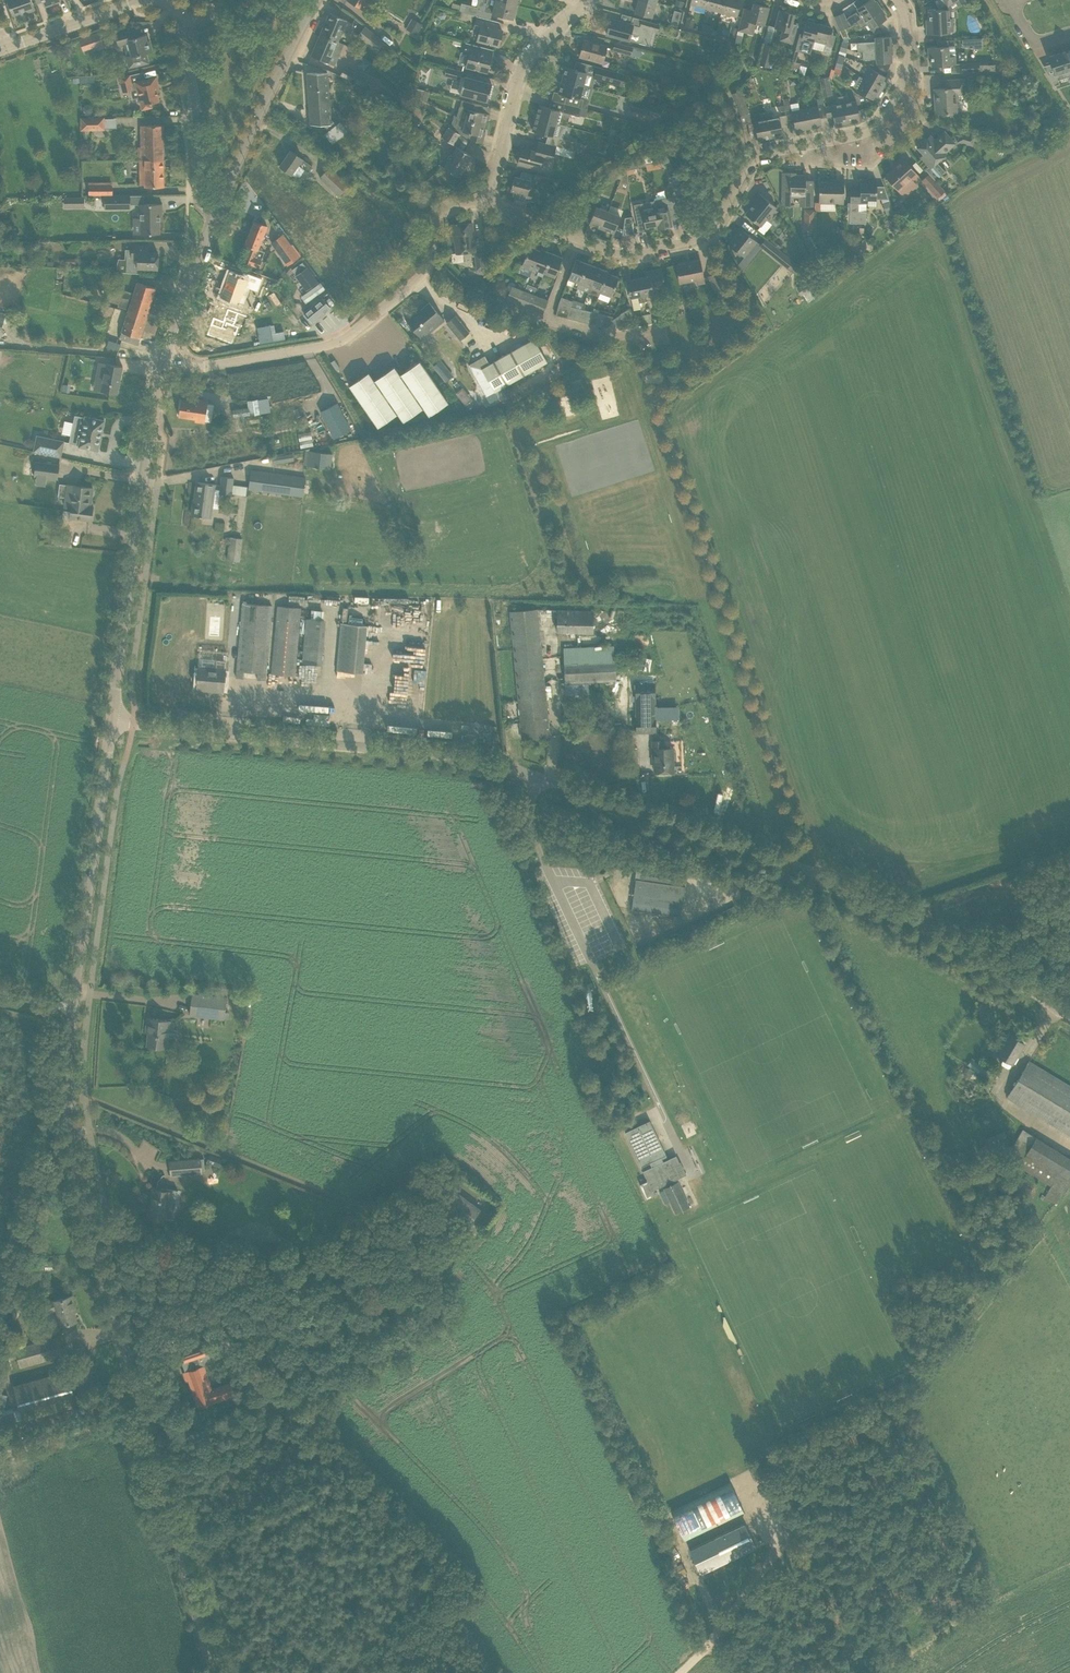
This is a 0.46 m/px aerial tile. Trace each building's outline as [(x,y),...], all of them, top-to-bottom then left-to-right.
[(12,15),(24,12),(24,14),(34,10),(31,0),(7,0),(12,15)] [(356,6),(362,10),(363,9),(372,15),(378,6),(369,0),(347,0),(356,6)] [(497,0),(488,0),(485,11),(492,13),(513,18),(516,5),(497,0)] [(649,0),(638,0),(635,13),(652,17),(656,2),(649,0)] [(706,8),(708,0),(691,0),(690,4),(706,8)] [(721,12),(724,0),(708,0),(706,8),(721,12)] [(721,12),(737,16),(741,0),(724,0),(721,12)] [(858,15),(855,12),(846,18),(849,26),(857,23),(880,8),(876,1),(875,1),(874,0),(869,0),(857,8),(860,14),(858,15)] [(460,12),(477,16),(479,7),(461,3),(459,11),(460,12)] [(764,25),(766,17),(769,7),(753,3),(752,10),(744,8),(742,14),(740,25),(738,30),(753,34),(756,23),(764,25)] [(880,8),(857,23),(860,28),(867,23),(875,34),(882,34),(876,25),(886,19),(884,15),(885,14),(880,8)] [(926,25),(927,34),(938,33),(949,33),(949,31),(953,31),(952,18),(949,18),(948,9),(935,10),(936,9),(927,9),(928,18),(929,18),(929,24),(926,25)] [(674,10),(672,16),(679,18),(681,11),(674,10)] [(780,40),(793,43),(795,33),(798,22),(793,21),(795,14),(779,10),(774,28),(782,30),(780,40)] [(348,33),(351,26),(352,23),(347,21),(347,20),(339,17),(329,12),(320,34),(338,41),(342,31),(348,33)] [(461,12),(460,12),(458,18),(472,22),(474,15),(461,12)] [(839,30),(845,28),(849,26),(846,18),(843,12),(833,16),(838,26),(839,30)] [(477,40),(487,42),(498,45),(502,30),(497,29),(498,22),(477,16),(475,27),(480,28),(477,40)] [(416,36),(424,24),(414,18),(407,30),(416,36)] [(812,47),(812,48),(818,23),(813,22),(814,20),(808,18),(807,20),(806,20),(801,38),(807,39),(805,47),(812,48),(812,47)] [(609,19),(605,34),(638,43),(642,28),(638,27),(609,19)] [(638,27),(642,28),(655,31),(657,24),(640,19),(638,27)] [(818,23),(812,48),(822,50),(822,51),(830,53),(832,48),(825,47),(831,26),(818,23)] [(392,49),(365,26),(357,35),(376,51),(378,48),(387,55),(392,49)] [(843,38),(849,37),(845,28),(839,30),(843,38)] [(148,63),(146,53),(152,52),(149,40),(147,41),(146,34),(139,36),(137,29),(115,34),(118,45),(128,42),(131,55),(127,56),(129,67),(148,63)] [(98,31),(79,38),(83,50),(96,46),(95,43),(102,40),(98,31)] [(338,41),(320,34),(311,55),(334,65),(340,52),(334,49),(338,42),(338,41)] [(858,52),(862,52),(862,51),(892,49),(892,44),(891,44),(890,36),(875,37),(875,41),(857,42),(858,52)] [(843,38),(840,47),(847,49),(848,44),(849,37),(843,38)] [(982,46),(981,38),(962,40),(962,47),(982,46)] [(794,39),(789,60),(796,61),(801,40),(794,39)] [(580,56),(599,61),(603,62),(607,47),(603,46),(584,40),(580,56)] [(469,54),(466,66),(487,72),(492,49),(482,47),(466,42),(463,53),(469,54)] [(612,49),(630,54),(632,47),(614,42),(612,49)] [(758,64),(770,67),(775,46),(764,43),(758,64)] [(928,47),(928,58),(931,58),(931,66),(942,65),(956,64),(955,46),(938,46),(928,47)] [(840,47),(838,54),(845,56),(847,49),(840,47)] [(862,51),(862,52),(863,60),(876,59),(876,63),(892,62),(891,54),(893,54),(892,49),(862,51)] [(1060,53),(1067,77),(1069,76),(1069,49),(1060,53)] [(1067,77),(1060,53),(1048,56),(1054,73),(1047,75),(1054,85),(1059,83),(1058,80),(1067,77)] [(838,54),(836,62),(842,64),(845,56),(838,54)] [(842,64),(836,62),(834,70),(839,74),(842,64)] [(961,63),(962,73),(979,72),(995,71),(994,64),(988,64),(988,62),(979,62),(961,63)] [(596,78),(620,84),(623,74),(595,66),(588,64),(586,72),(597,75),(596,78)] [(786,72),(792,73),(797,74),(797,70),(799,71),(800,67),(793,65),(792,65),(792,66),(788,65),(786,72)] [(340,75),(359,84),(375,92),(379,84),(363,76),(344,67),(340,75)] [(444,76),(460,80),(462,71),(447,67),(444,76)] [(566,67),(562,80),(582,85),(586,72),(566,67)] [(870,68),(864,79),(882,90),(887,82),(883,80),(885,77),(870,68)] [(1002,69),(1002,82),(1017,81),(1016,68),(1002,69)] [(307,72),(309,105),(329,106),(327,71),(307,72)] [(155,86),(158,86),(156,76),(131,83),(129,75),(120,77),(123,92),(137,89),(142,110),(152,107),(151,103),(159,101),(155,86)] [(664,75),(662,82),(669,85),(671,77),(664,75)] [(882,90),(864,79),(858,76),(853,86),(858,89),(857,91),(872,99),(875,95),(878,97),(882,90)] [(460,94),(477,98),(487,101),(492,84),(464,77),(460,94)] [(819,78),(822,96),(832,94),(829,77),(819,78)] [(708,81),(702,79),(699,86),(705,88),(708,81)] [(934,101),(935,114),(946,113),(958,113),(957,94),(965,94),(964,79),(956,79),(945,80),(945,88),(934,88),(934,90),(935,89),(936,101),(934,101)] [(566,95),(564,103),(581,108),(581,107),(586,109),(592,88),(582,85),(562,80),(559,93),(566,95)] [(423,100),(427,101),(429,91),(414,88),(412,96),(423,100)] [(731,94),(740,115),(749,112),(740,90),(731,94)] [(681,91),(677,103),(686,106),(689,94),(681,91)] [(653,102),(654,98),(650,95),(646,95),(644,99),(646,103),(650,104),(653,102)] [(848,95),(842,96),(847,123),(859,120),(858,111),(856,101),(849,102),(848,95)] [(847,123),(842,96),(836,97),(838,104),(825,107),(827,119),(833,118),(835,125),(847,123)] [(784,105),(784,110),(785,110),(786,115),(790,114),(790,113),(792,113),(795,130),(808,128),(804,109),(799,110),(798,102),(790,104),(788,98),(782,99),(784,105)] [(586,109),(581,107),(581,108),(564,103),(551,100),(549,107),(539,105),(535,118),(556,123),(559,111),(579,116),(579,115),(584,116),(586,109)] [(659,118),(662,108),(633,100),(631,110),(659,118)] [(457,118),(462,119),(484,124),(485,119),(488,119),(490,114),(479,111),(481,105),(467,101),(466,108),(460,107),(458,116),(457,118)] [(329,106),(309,105),(310,124),(330,123),(329,106)] [(818,106),(804,109),(808,128),(821,125),(818,106)] [(408,116),(418,124),(424,117),(414,109),(408,116)] [(771,111),(765,112),(766,114),(770,137),(783,135),(779,116),(772,118),(771,111)] [(766,114),(765,112),(759,113),(760,120),(754,121),(757,140),(770,137),(766,114)] [(484,124),(462,119),(457,118),(458,116),(454,115),(450,128),(460,134),(469,139),(482,143),(485,131),(482,130),(484,124)] [(81,117),(81,130),(104,129),(104,117),(100,117),(95,117),(81,117)] [(556,123),(535,118),(532,131),(552,136),(556,123)] [(139,160),(163,160),(162,125),(141,125),(142,146),(137,146),(137,160),(139,160)] [(442,137),(454,144),(460,134),(450,128),(448,127),(442,137)] [(296,163),(309,145),(289,131),(277,149),(296,163)] [(926,170),(929,174),(934,180),(944,171),(936,162),(946,153),(946,152),(955,143),(944,131),(935,140),(930,135),(917,147),(923,154),(920,157),(929,167),(926,170)] [(957,142),(972,146),(975,136),(960,132),(957,142)] [(556,145),(581,152),(583,144),(558,137),(556,145)] [(517,164),(539,169),(542,160),(551,163),(556,147),(538,142),(535,150),(522,147),(517,164)] [(443,167),(459,177),(472,156),(456,146),(443,167)] [(296,163),(277,149),(267,163),(287,177),(296,163)] [(658,153),(660,164),(670,162),(666,152),(658,153)] [(897,165),(885,175),(899,191),(918,175),(902,157),(896,163),(897,165)] [(163,160),(139,160),(140,185),(142,185),(142,186),(163,186),(163,160)] [(319,178),(338,194),(348,184),(330,167),(319,178)] [(617,187),(629,191),(628,184),(626,171),(624,170),(620,181),(617,187)] [(514,198),(530,202),(530,201),(534,202),(538,199),(539,194),(537,190),(529,188),(532,175),(521,172),(520,178),(514,176),(510,189),(516,191),(514,198)] [(782,197),(804,198),(804,206),(812,207),(813,180),(805,180),(805,175),(791,175),(791,172),(782,172),(782,197)] [(929,174),(922,180),(939,199),(946,193),(934,180),(929,174)] [(849,222),(865,222),(865,212),(858,211),(858,203),(868,203),(868,199),(876,200),(876,192),(877,181),(868,181),(868,179),(860,179),(860,187),(850,187),(850,198),(849,222)] [(818,203),(843,203),(844,180),(834,180),(834,182),(819,181),(818,203)] [(96,186),(96,195),(112,195),(112,186),(96,186)] [(592,196),(599,199),(601,193),(603,188),(596,186),(595,191),(592,196)] [(750,204),(751,206),(745,214),(760,226),(766,219),(768,221),(777,211),(774,209),(776,207),(759,193),(750,204)] [(276,222),(281,229),(310,208),(305,202),(306,202),(300,194),(282,207),(288,214),(276,222)] [(104,195),(104,208),(130,208),(130,195),(104,195)] [(83,196),(73,196),(73,207),(83,207),(83,196)] [(10,198),(2,200),(4,207),(11,205),(10,198)] [(677,217),(673,198),(667,200),(666,198),(653,201),(658,226),(658,229),(671,226),(670,219),(677,217)] [(893,212),(889,199),(882,202),(886,215),(893,212)] [(658,226),(653,201),(640,203),(633,205),(637,222),(643,221),(645,229),(658,226)] [(162,203),(138,203),(138,217),(140,217),(140,233),(160,233),(160,220),(162,220),(162,203)] [(383,232),(399,214),(388,203),(383,208),(379,204),(367,217),(383,232)] [(589,223),(601,228),(608,212),(595,207),(589,223)] [(298,227),(303,235),(321,222),(315,214),(314,214),(310,208),(281,229),(286,236),(298,227)] [(608,212),(601,228),(614,233),(620,216),(608,212)] [(355,240),(366,250),(383,232),(367,217),(354,231),(359,235),(355,240)] [(624,217),(622,235),(634,233),(632,217),(624,217)] [(261,260),(254,257),(257,249),(258,249),(267,226),(254,221),(245,244),(250,246),(244,262),(258,267),(261,260)] [(451,225),(452,235),(454,234),(456,253),(475,251),(472,223),(451,225)] [(842,243),(842,247),(846,247),(847,229),(837,228),(837,243),(842,243)] [(728,244),(744,257),(757,241),(741,229),(728,244)] [(271,243),(287,265),(298,257),(282,235),(271,243)] [(765,238),(759,245),(775,258),(791,271),(796,264),(780,251),(765,238)] [(322,261),(327,268),(345,256),(339,247),(338,248),(334,242),(306,262),(311,269),(322,261)] [(117,272),(121,272),(139,274),(140,273),(138,272),(138,268),(157,268),(158,253),(148,253),(148,246),(132,245),(132,250),(125,250),(125,259),(118,258),(118,260),(117,264),(117,267),(117,270),(117,272)] [(533,268),(540,250),(541,247),(536,245),(535,248),(529,246),(522,265),(533,269),(533,268)] [(533,268),(538,270),(537,275),(542,277),(544,272),(551,253),(546,251),(547,247),(542,245),(541,247),(540,250),(533,268)] [(476,270),(486,272),(484,252),(474,253),(476,270)] [(562,257),(551,253),(544,272),(555,277),(562,257)] [(577,288),(579,282),(587,263),(576,259),(568,278),(574,280),(572,286),(577,288)] [(819,262),(827,278),(833,275),(825,259),(819,262)] [(675,265),(678,276),(679,284),(704,278),(700,260),(675,265)] [(579,282),(590,286),(597,267),(587,263),(579,282)] [(785,278),(791,272),(782,264),(777,270),(785,278)] [(306,267),(296,275),(295,276),(305,290),(317,282),(306,267)] [(590,286),(600,290),(601,291),(607,272),(608,273),(608,271),(597,267),(590,286)] [(661,268),(650,270),(657,306),(660,305),(659,299),(657,290),(666,288),(661,268)] [(638,278),(642,302),(646,301),(645,295),(652,293),(654,300),(655,306),(657,306),(650,270),(644,271),(645,276),(638,278)] [(257,291),(262,278),(242,271),(240,278),(229,274),(221,296),(244,305),(250,288),(257,291)] [(721,299),(724,306),(734,301),(730,294),(717,271),(708,276),(721,299)] [(601,291),(600,290),(600,292),(611,296),(618,277),(608,273),(607,272),(601,291)] [(638,303),(642,302),(638,278),(630,279),(629,274),(625,275),(629,298),(637,296),(638,303)] [(506,299),(519,305),(524,291),(530,276),(528,276),(523,281),(520,289),(514,287),(515,284),(514,283),(511,282),(509,283),(506,289),(509,290),(506,299)] [(156,288),(137,282),(134,293),(123,290),(119,303),(129,307),(121,332),(122,332),(119,339),(133,343),(135,336),(140,338),(156,288)] [(804,283),(797,287),(801,296),(808,292),(804,283)] [(519,305),(530,309),(535,295),(524,291),(519,305)] [(535,295),(530,309),(542,314),(548,300),(535,295)] [(555,315),(567,318),(570,306),(572,301),(561,297),(559,303),(558,303),(555,315)] [(567,318),(578,321),(581,309),(583,302),(572,299),(572,301),(570,306),(567,318)] [(323,302),(304,316),(312,327),(331,313),(323,302)] [(416,313),(414,311),(405,318),(412,327),(422,339),(427,335),(444,320),(429,302),(416,313)] [(624,311),(612,320),(617,327),(629,318),(634,315),(629,308),(624,311)] [(212,317),(204,340),(229,350),(235,333),(230,331),(237,312),(227,309),(222,321),(212,317)] [(578,321),(590,323),(593,312),(581,309),(578,321)] [(593,312),(590,323),(606,327),(611,324),(613,316),(604,314),(593,312)] [(469,332),(455,315),(446,323),(460,340),(469,332)] [(466,343),(474,335),(470,332),(463,340),(466,343)] [(486,397),(538,367),(547,362),(534,338),(489,364),(485,356),(468,365),(474,374),(486,397)] [(441,360),(433,366),(439,374),(447,367),(441,360)] [(349,386),(355,395),(377,427),(397,414),(403,422),(423,408),(428,416),(448,403),(426,370),(419,361),(400,375),(394,367),(374,381),(368,372),(349,386)] [(100,391),(116,394),(122,366),(101,362),(98,381),(102,382),(100,391)] [(448,369),(441,376),(445,381),(453,375),(448,369)] [(465,394),(459,398),(464,404),(469,399),(465,394)] [(247,400),(249,415),(261,413),(265,413),(263,398),(247,400)] [(195,421),(204,423),(205,421),(211,422),(214,404),(207,404),(208,401),(198,399),(198,402),(181,399),(178,416),(195,419),(195,421)] [(320,411),(334,438),(351,429),(337,402),(320,411)] [(232,410),(233,417),(247,415),(246,408),(232,410)] [(98,450),(104,420),(85,416),(85,417),(74,415),(69,443),(79,445),(78,446),(98,450)] [(245,417),(247,424),(259,422),(258,415),(245,417)] [(299,434),(301,447),(315,445),(312,432),(299,434)] [(60,457),(63,441),(37,436),(34,451),(60,457)] [(305,450),(303,465),(330,469),(331,454),(305,450)] [(276,464),(296,459),(294,451),(274,456),(276,464)] [(57,479),(59,465),(36,462),(34,476),(57,479)] [(251,470),(248,489),(303,496),(305,477),(251,470)] [(200,516),(202,516),(211,517),(212,508),(218,508),(220,494),(231,495),(234,478),(222,476),(220,490),(214,489),(215,484),(198,482),(195,500),(196,500),(196,505),(192,505),(191,515),(200,516)] [(71,508),(70,518),(91,521),(93,506),(90,506),(91,497),(93,496),(94,491),(92,489),(93,488),(67,484),(67,485),(59,484),(58,496),(65,497),(64,507),(71,508)] [(63,544),(65,534),(56,533),(55,543),(63,544)] [(227,560),(239,561),(242,539),(229,537),(227,560)] [(236,677),(243,677),(244,671),(258,672),(257,679),(265,679),(271,606),(242,603),(236,677)] [(271,673),(294,675),(295,664),(300,608),(277,606),(271,673)] [(509,612),(520,728),(521,739),(549,736),(548,725),(537,610),(509,612)] [(557,633),(592,634),(593,611),(557,610),(557,633)] [(302,663),(321,664),(324,620),(305,619),(302,663)] [(336,670),(362,673),(367,625),(341,623),(336,670)] [(563,648),(564,683),(616,681),(615,663),(614,663),(613,645),(563,648)] [(200,658),(197,689),(208,690),(208,688),(212,689),(212,690),(223,691),(224,680),(226,660),(200,658)] [(655,732),(655,706),(654,684),(635,684),(636,708),(637,732),(655,732)] [(655,748),(652,748),(652,758),(654,758),(654,772),(663,772),(663,773),(671,773),(671,772),(674,772),(673,751),(673,746),(663,746),(663,740),(655,741),(655,748)] [(682,886),(683,880),(639,874),(638,879),(636,879),(631,909),(680,916),(685,886),(682,886)] [(189,1015),(224,1019),(227,997),(192,993),(189,1015)] [(146,1045),(168,1048),(171,1020),(147,1017),(146,1027),(149,1028),(146,1045)] [(995,1053),(1004,1058),(1000,1064),(1007,1068),(1010,1067),(1012,1063),(1018,1053),(1024,1044),(1009,1035),(1001,1047),(1000,1046),(995,1053)] [(967,1064),(988,1080),(992,1075),(971,1059),(967,1064)] [(1069,1135),(1069,1086),(1028,1061),(1007,1097),(1069,1135)] [(665,1154),(649,1119),(625,1131),(641,1165),(649,1162),(652,1167),(643,1171),(648,1180),(639,1184),(646,1198),(655,1194),(652,1189),(685,1173),(680,1162),(679,1162),(676,1156),(658,1164),(655,1159),(665,1154)] [(1044,1197),(1056,1204),(1062,1193),(1064,1194),(1069,1184),(1069,1158),(1022,1129),(1010,1149),(1023,1157),(1018,1166),(1050,1186),(1044,1197)] [(984,1138),(988,1148),(1002,1143),(1000,1138),(1005,1136),(1004,1131),(984,1138)] [(221,1160),(222,1158),(209,1154),(206,1162),(219,1167),(221,1160)] [(169,1161),(171,1175),(201,1172),(200,1158),(169,1161)] [(664,1188),(675,1212),(689,1206),(677,1182),(664,1188)] [(161,1187),(161,1190),(153,1189),(149,1215),(166,1218),(167,1209),(174,1210),(178,1190),(161,1187)] [(440,1217),(463,1233),(480,1210),(458,1193),(440,1217)] [(35,1306),(38,1314),(44,1313),(57,1309),(61,1324),(76,1320),(72,1306),(75,1306),(72,1295),(54,1300),(54,1301),(35,1306)] [(15,1348),(20,1367),(62,1355),(56,1337),(15,1348)] [(204,1366),(213,1362),(210,1353),(212,1352),(207,1339),(180,1349),(184,1362),(190,1359),(194,1369),(183,1373),(186,1380),(188,1380),(196,1407),(210,1402),(210,1403),(224,1398),(223,1397),(234,1394),(230,1383),(212,1389),(204,1366)] [(14,1386),(23,1419),(76,1405),(66,1371),(14,1386)] [(1,1426),(17,1421),(14,1409),(13,1406),(0,1410),(0,1423),(1,1426)] [(700,1573),(756,1546),(745,1523),(689,1549),(700,1573)]
